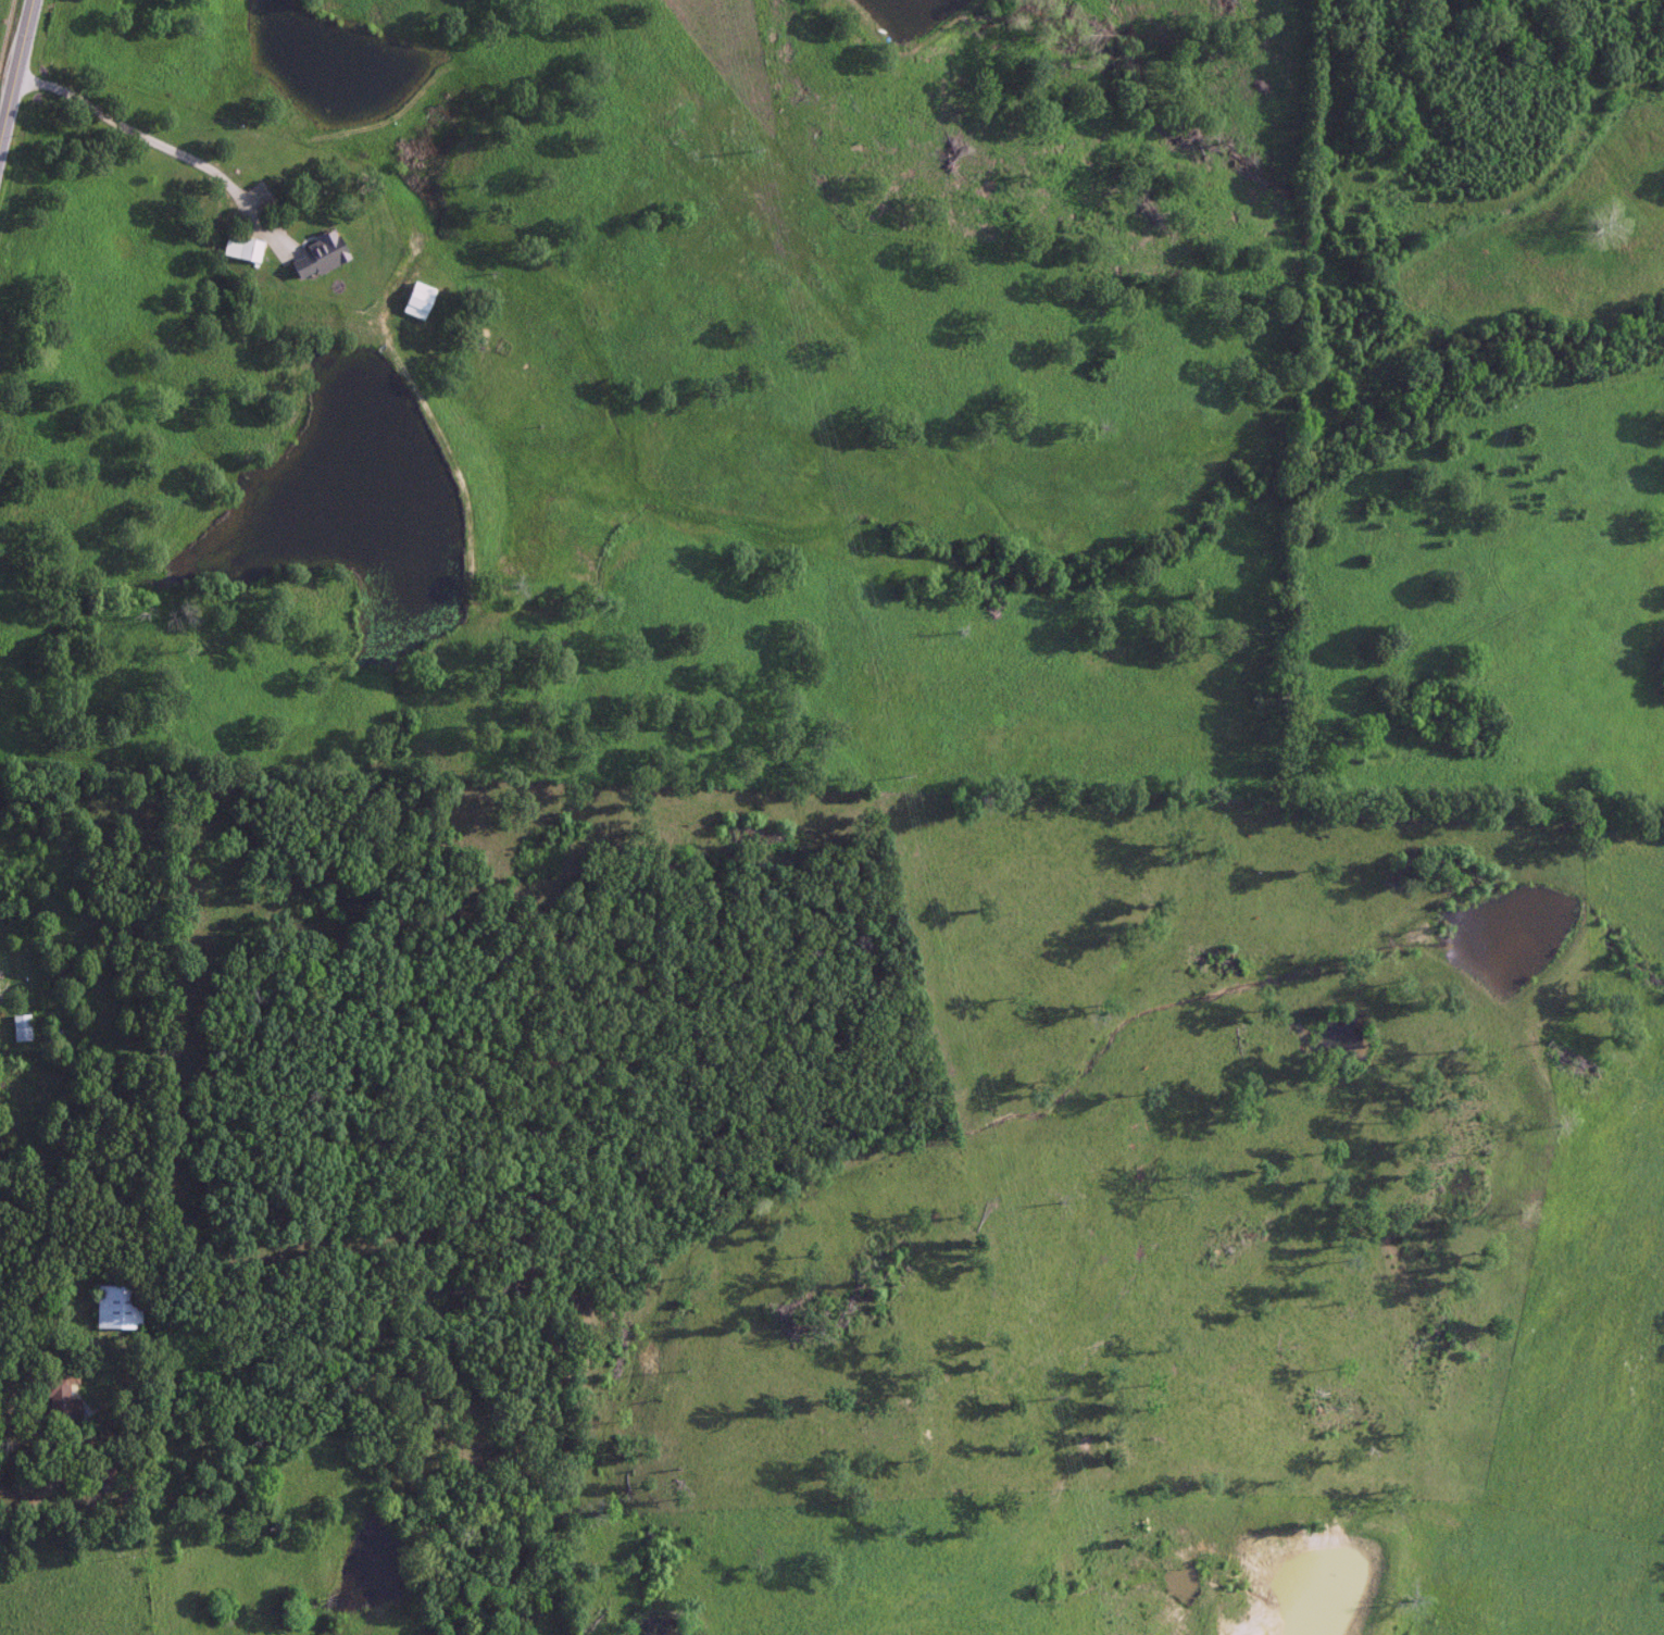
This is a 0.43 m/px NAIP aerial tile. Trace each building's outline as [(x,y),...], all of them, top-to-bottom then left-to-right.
[(346,256),(332,226),(313,235),(318,245),(287,260),(297,280),(346,256)] [(235,257),(256,263),(263,241),(241,235),(235,257)] [(422,319),(435,289),(414,280),(401,310),(422,319)] [(92,1328),(136,1328),(136,1295),(127,1295),(127,1284),(92,1284),(92,1328)] [(43,1377),(43,1422),(66,1422),(66,1377),(43,1377)] [(91,1490),(100,1489),(99,1479),(90,1480),(91,1490)]
